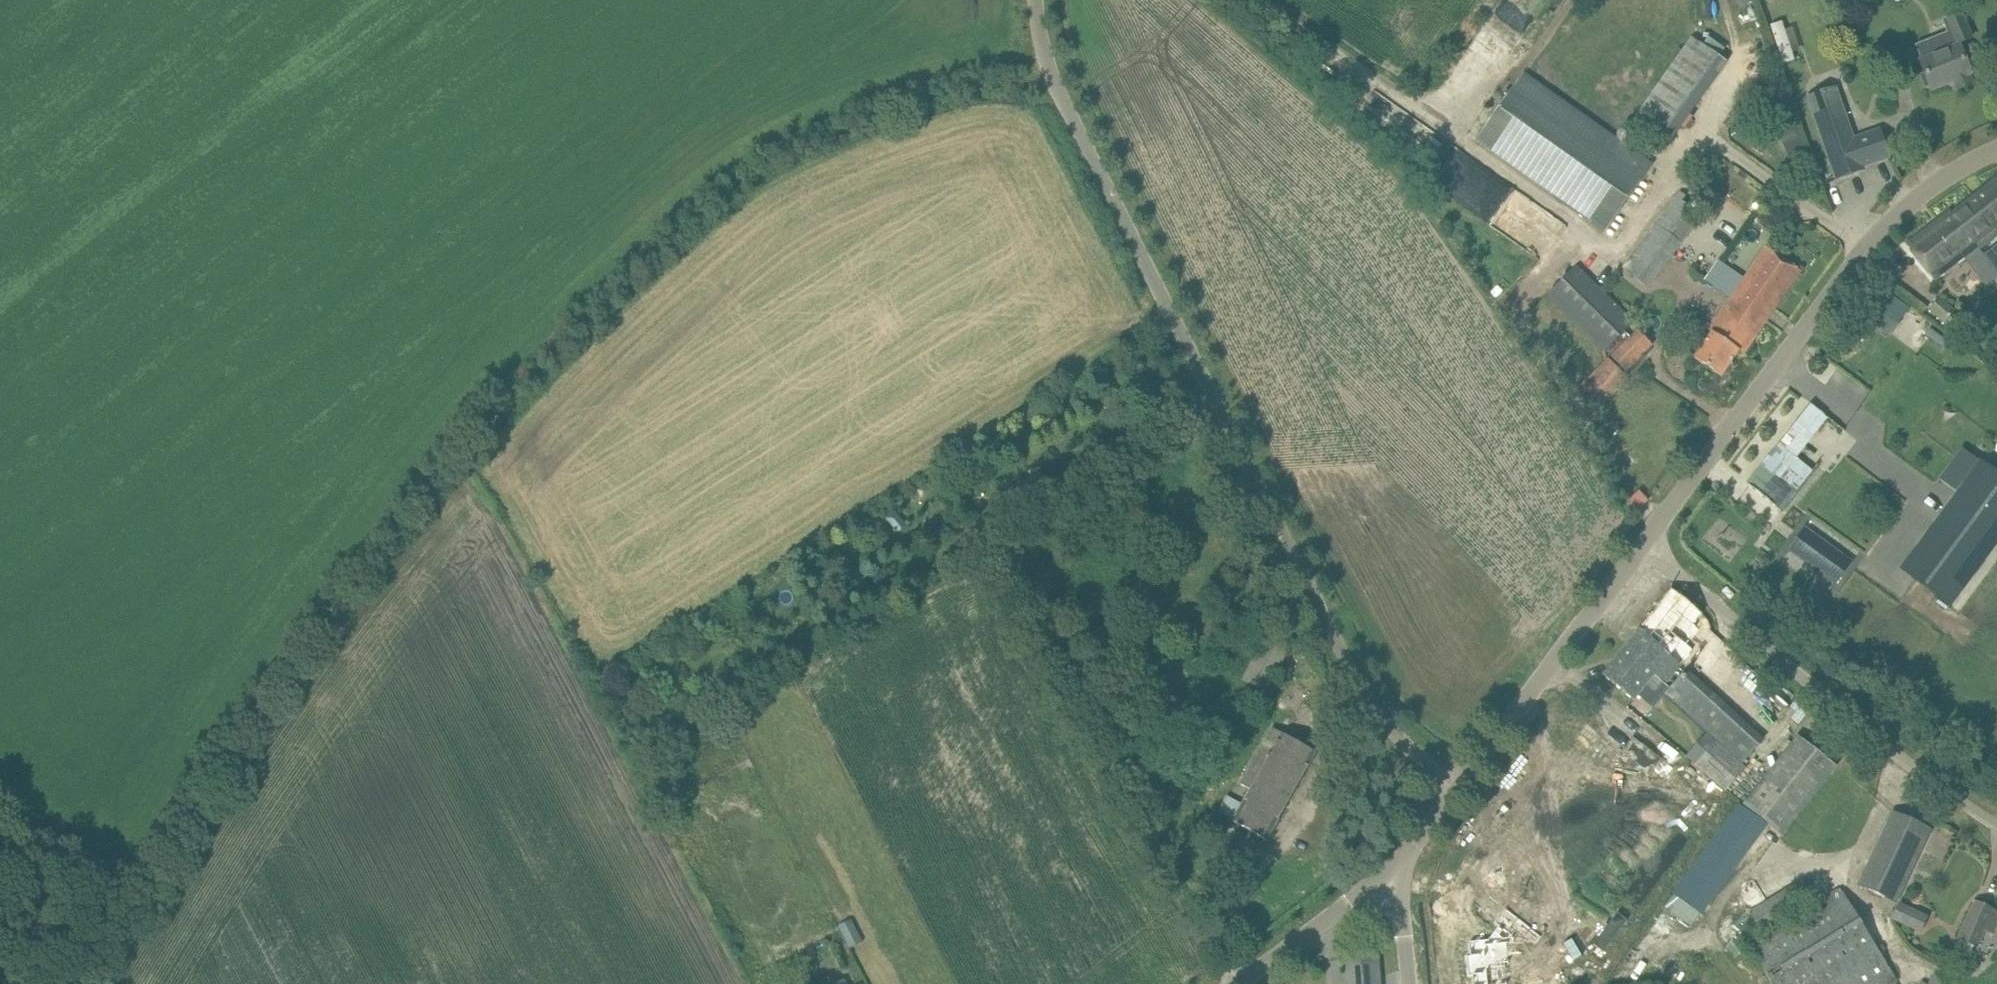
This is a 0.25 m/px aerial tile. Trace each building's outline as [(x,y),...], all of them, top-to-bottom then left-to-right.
[(1925,72),(1920,74),(1925,88),(1931,86),(1932,88),(1954,80),(1958,88),(1971,83),(1968,74),(1970,73),(1967,64),(1963,54),(1961,49),(1958,43),(1968,39),(1959,14),(1946,19),(1951,31),(1948,32),(1937,37),(1943,52),(1922,60),(1921,61),(1925,70),(1925,72)] [(1691,33),(1637,116),(1674,140),(1728,57),(1691,33)] [(1605,233),(1653,165),(1523,73),(1475,141),(1605,233)] [(1830,161),(1837,179),(1889,158),(1882,140),(1878,129),(1854,137),(1836,85),(1803,98),(1830,161)] [(1785,96),(1768,102),(1784,145),(1800,140),(1785,96)] [(1981,250),(1996,238),(1996,177),(1952,212),(1950,210),(1907,244),(1934,279),(1978,246),(1981,250)] [(1623,266),(1650,286),(1683,242),(1673,235),(1698,202),(1680,189),(1623,266)] [(1490,223),(1538,254),(1560,221),(1523,198),(1516,209),(1510,205),(1502,217),(1496,214),(1490,223)] [(1744,353),(1801,270),(1768,247),(1712,330),(1713,331),(1695,357),(1722,376),(1740,350),(1744,353)] [(1605,352),(1634,322),(1577,265),(1547,295),(1605,352)] [(1868,317),(1890,333),(1911,306),(1888,290),(1868,317)] [(1956,311),(1955,311),(1940,298),(1930,310),(1945,323),(1948,320),(1953,324),(1959,317),(1954,313),(1956,311)] [(1626,370),(1653,344),(1637,329),(1610,354),(1626,370)] [(1600,407),(1628,378),(1608,358),(1580,386),(1600,407)] [(1827,415),(1811,403),(1747,483),(1781,510),(1844,431),(1827,415)] [(1950,605),(1996,542),(1996,472),(1982,461),(1902,569),(1950,605)] [(1790,549),(1836,583),(1852,561),(1806,528),(1790,549)] [(1778,556),(1829,593),(1836,584),(1785,546),(1778,556)] [(1603,675),(1634,700),(1654,675),(1666,684),(1711,628),(1699,618),(1702,614),(1672,589),(1603,675)] [(1817,591),(1810,601),(1818,607),(1825,597),(1817,591)] [(1687,670),(1665,695),(1710,735),(1732,710),(1687,670)] [(1112,717),(1122,712),(1116,700),(1106,705),(1112,717)] [(1316,752),(1272,728),(1241,784),(1251,789),(1233,821),(1267,840),(1316,752)] [(1552,760),(1541,774),(1543,776),(1542,778),(1568,799),(1579,785),(1594,796),(1599,790),(1610,798),(1629,775),(1618,766),(1620,763),(1593,742),(1588,748),(1571,735),(1559,751),(1562,753),(1555,762),(1552,760)] [(1744,805),(1782,835),(1836,765),(1799,736),(1744,805)] [(1633,737),(1622,751),(1647,771),(1658,757),(1633,737)] [(1696,764),(1726,791),(1747,768),(1717,741),(1696,764)] [(1739,804),(1721,828),(1750,849),(1768,825),(1739,804)] [(1895,898),(1928,825),(1894,809),(1860,882),(1895,898)] [(1700,856),(1672,895),(1674,896),(1700,915),(1701,917),(1730,878),(1750,849),(1721,828),(1700,856)] [(1770,929),(1746,944),(1771,983),(1897,983),(1898,983),(1839,888),(1815,902),(1802,880),(1748,912),(1761,933),(1769,928),(1770,929)] [(1463,957),(1465,977),(1469,977),(1469,983),(1504,983),(1502,965),(1506,965),(1503,939),(1523,937),(1529,941),(1531,939),(1537,931),(1501,902),(1484,890),(1474,905),(1490,917),(1495,921),(1485,933),(1464,936),(1467,956),(1463,957)] [(1900,901),(1893,919),(1923,931),(1930,914),(1900,901)] [(1960,940),(1977,948),(1982,937),(1985,931),(1995,935),(1995,934),(1996,934),(1996,912),(1993,910),(1993,909),(1977,902),(1969,920),(1960,940)] [(853,923),(849,925),(848,922),(839,926),(848,945),(861,939),(853,923)] [(1347,983),(1381,983),(1377,948),(1344,952),(1347,983)]
